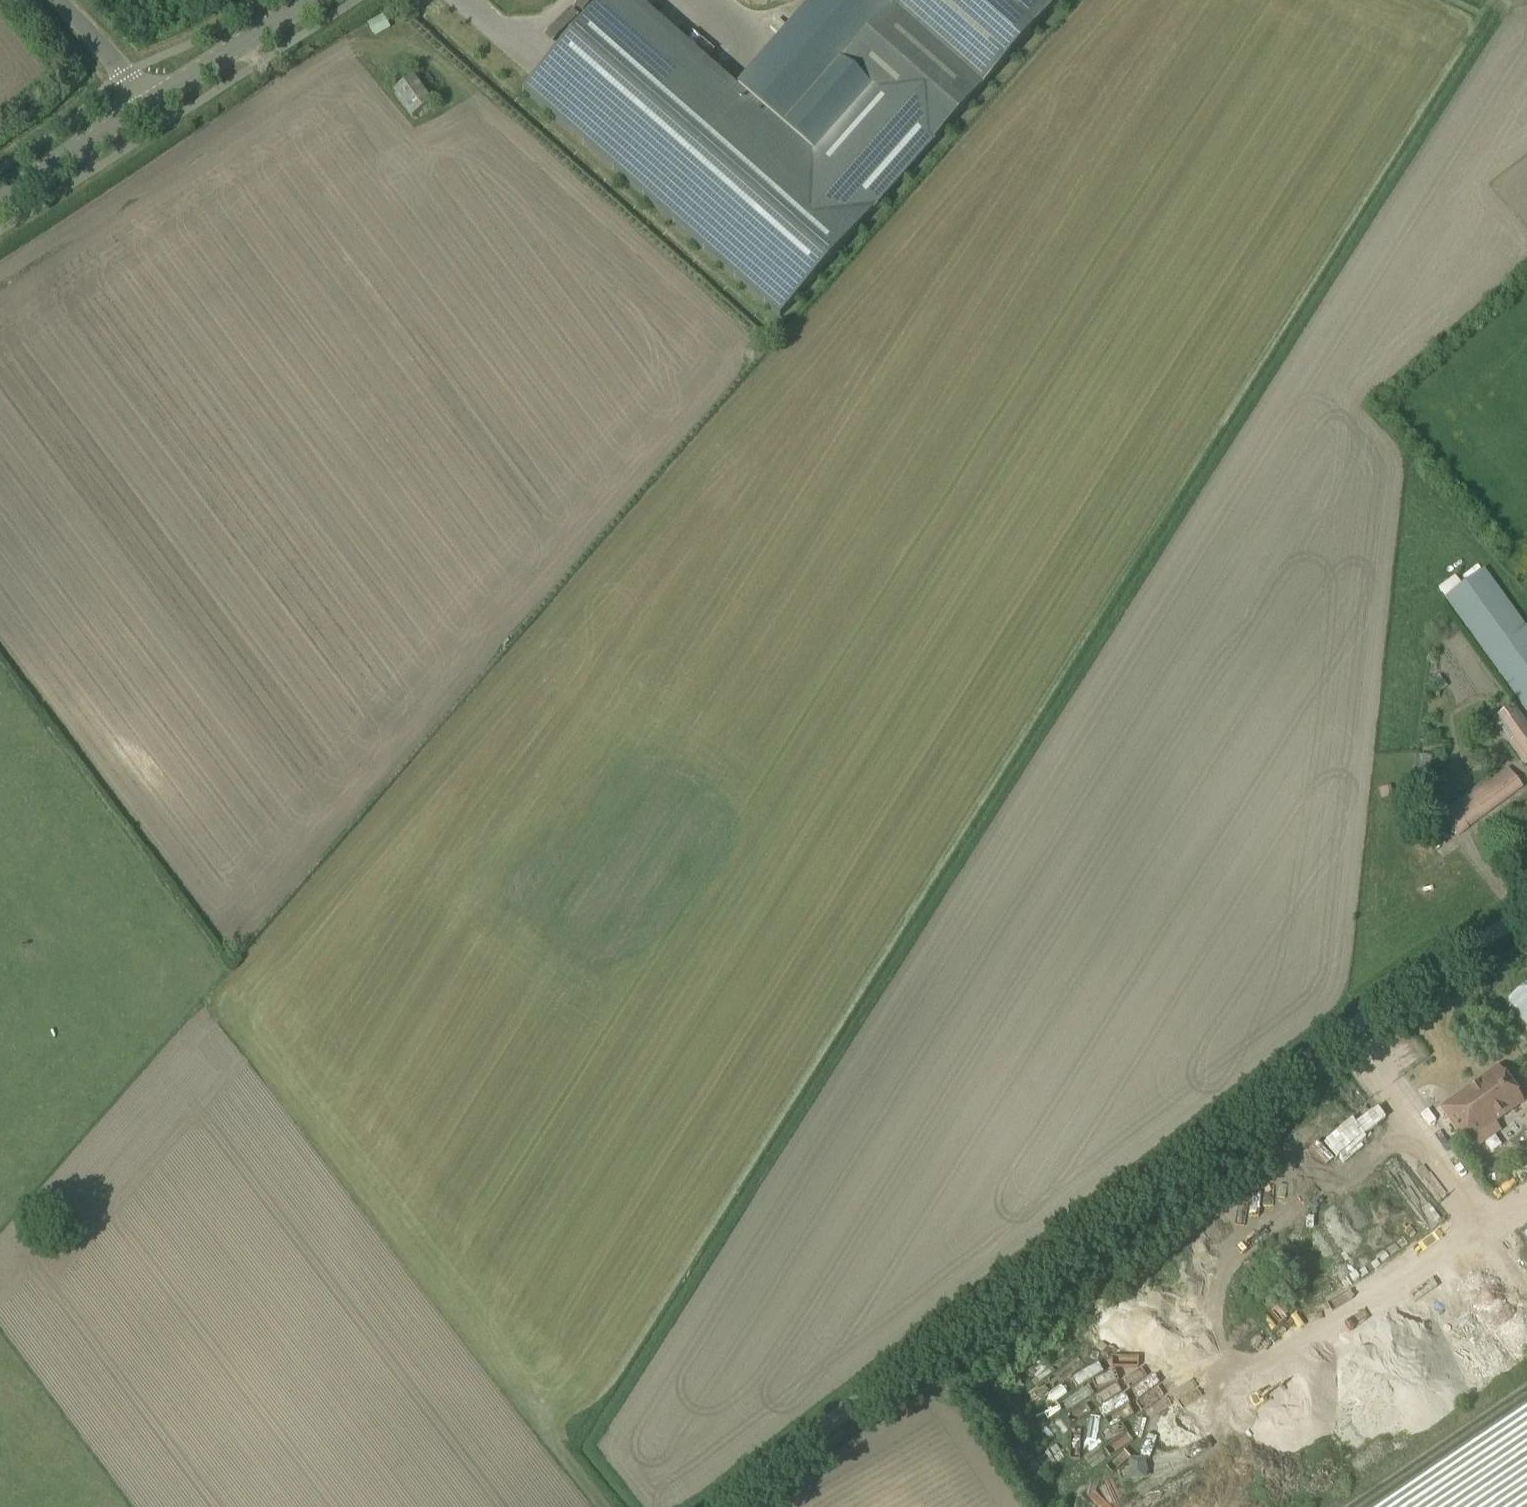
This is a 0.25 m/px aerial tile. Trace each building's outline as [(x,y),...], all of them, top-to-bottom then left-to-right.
[(522,88),(777,317),(933,144),(872,90),(813,156),(738,89),(637,0),(601,0),(522,88)] [(738,89),(813,156),(872,90),(842,63),(892,7),(884,0),(816,0),(797,22),(738,89)] [(892,7),(842,63),(872,90),(933,144),(983,88),(1056,5),(1050,0),(884,0),(892,7)] [(432,103),(413,78),(394,92),(412,117),(432,103)] [(1526,713),(1526,630),(1485,571),(1446,599),(1526,713)] [(1522,762),(1526,758),(1526,727),(1514,708),(1494,723),(1522,762)] [(1417,755),(1417,778),(1427,778),(1427,755),(1417,755)] [(1522,789),(1507,768),(1444,816),(1459,836),(1522,789)] [(1509,1001),(1526,1025),(1526,987),(1509,1001)] [(1498,1067),(1441,1109),(1472,1151),(1500,1130),(1495,1124),(1524,1103),(1498,1067)]
